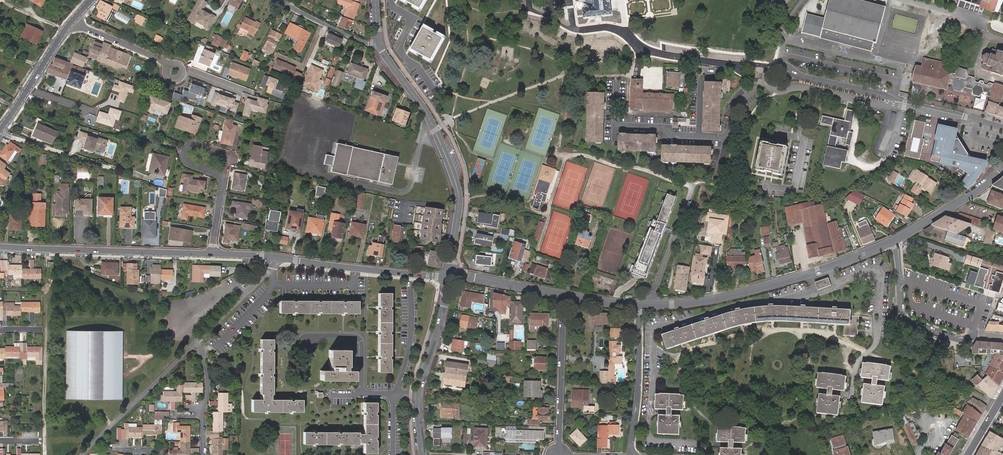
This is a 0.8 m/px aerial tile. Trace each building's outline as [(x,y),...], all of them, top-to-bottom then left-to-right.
[(202,11),(206,3),(202,0),(198,0),(194,6),(195,6),(189,16),(191,17),(194,16),(195,21),(197,21),(203,24),(203,25),(204,27),(207,29),(215,17),(210,14),(209,15),(207,13),(206,14),(204,13),(204,12),(202,11)] [(228,4),(238,10),(243,2),(240,0),(230,0),(228,4)] [(338,3),(347,6),(344,15),(353,19),(358,4),(347,0),(339,0),(338,3)] [(421,9),(426,0),(404,0),(421,9)] [(612,15),(610,1),(610,0),(593,0),(594,8),(583,9),(584,19),(598,17),(612,15)] [(854,46),(854,44),(859,45),(859,48),(870,50),(870,51),(871,52),(873,42),(876,43),(885,6),(883,5),(883,6),(858,0),(828,0),(824,19),(807,15),(807,14),(805,14),(800,35),(801,36),(802,34),(818,38),(818,39),(820,40),(820,38),(833,42),(834,39),(838,40),(838,43),(854,46)] [(970,4),(979,7),(977,13),(982,15),(984,9),(994,12),(998,0),(972,0),(970,4)] [(100,1),(96,9),(100,11),(96,16),(104,20),(111,7),(100,1)] [(961,1),(959,7),(977,13),(979,7),(970,4),(961,1)] [(895,21),(912,26),(914,18),(897,14),(895,21)] [(257,29),(259,24),(256,23),(245,17),(240,27),(241,27),(238,32),(246,36),(248,33),(254,36),(256,31),(257,31),(258,31),(259,30),(258,29),(257,29)] [(352,21),(342,17),(338,26),(344,28),(345,27),(349,29),(352,21)] [(288,35),(293,25),(288,23),(283,33),(288,35)] [(20,37),(24,39),(30,26),(26,25),(20,37)] [(309,34),(293,25),(288,35),(287,39),(296,44),(294,49),(300,52),(309,34)] [(30,26),(24,39),(36,45),(42,32),(30,26)] [(444,39),(425,28),(413,50),(432,61),(444,39)] [(272,53),(281,35),(271,30),(268,37),(269,37),(263,49),(272,53)] [(62,45),(68,49),(73,43),(78,37),(72,33),(71,32),(62,45)] [(337,47),(341,40),(329,34),(329,35),(327,34),(324,40),(326,41),(326,42),(337,47)] [(222,38),(216,35),(212,42),(218,45),(222,38)] [(88,57),(96,60),(102,45),(94,42),(91,49),(90,51),(88,57)] [(109,48),(110,45),(103,42),(102,45),(96,60),(104,63),(108,52),(109,48)] [(62,45),(57,52),(63,56),(68,50),(68,49),(62,45)] [(112,57),(115,50),(109,48),(108,52),(104,63),(112,66),(115,58),(112,57)] [(196,62),(208,66),(213,52),(201,48),(196,62)] [(999,51),(999,50),(998,51),(993,49),(991,54),(990,54),(990,55),(987,54),(987,53),(986,53),(986,54),(984,56),(983,55),(983,56),(983,57),(983,59),(981,59),(981,60),(983,60),(984,63),(983,64),(982,63),(981,65),(983,66),(982,69),(992,72),(992,73),(992,74),(993,73),(1001,76),(1001,77),(1002,77),(1002,76),(1002,75),(1002,53),(999,51)] [(130,55),(115,50),(112,57),(115,58),(112,66),(117,67),(119,67),(125,68),(130,55)] [(70,62),(76,64),(78,60),(84,62),(86,58),(74,53),(70,62)] [(51,65),(47,73),(66,79),(65,84),(79,89),(83,77),(83,76),(84,72),(87,73),(88,71),(85,70),(85,69),(76,65),(62,60),(55,58),(52,65),(51,65)] [(948,83),(950,74),(948,74),(949,71),(944,70),(946,64),(924,59),(922,67),(916,66),(912,82),(946,90),(948,83)] [(246,81),(251,68),(231,60),(226,73),(246,81)] [(294,67),(277,60),(274,68),(291,75),(294,67)] [(363,80),(367,70),(350,63),(347,73),(357,77),(354,87),(362,90),(365,82),(362,80),(362,79),(363,80)] [(312,85),(310,88),(316,91),(320,81),(318,80),(322,71),(311,66),(304,81),(312,85)] [(953,73),(951,75),(966,78),(967,75),(969,76),(968,70),(960,68),(957,71),(956,73),(953,73)] [(342,73),(337,71),(332,85),(336,87),(342,73)] [(298,82),(301,76),(294,73),(291,79),(298,82)] [(260,86),(264,87),(265,85),(274,88),(277,79),(264,74),(260,86)] [(680,74),(669,74),(668,87),(679,87),(680,74)] [(951,75),(950,74),(948,83),(953,84),(954,91),(960,92),(965,87),(972,89),(973,92),(973,91),(977,92),(982,81),(981,81),(979,83),(976,82),(975,78),(974,78),(974,77),(969,76),(967,75),(966,78),(951,75)] [(113,83),(112,89),(119,91),(116,100),(124,102),(127,91),(132,93),(135,85),(119,80),(117,84),(113,83)] [(706,98),(705,127),(705,132),(720,132),(720,127),(721,99),(721,93),(723,94),(726,94),(726,80),(716,80),(716,82),(716,85),(711,85),(706,84),(706,93),(706,98)] [(667,106),(667,112),(672,113),(673,106),(674,95),(642,94),(643,81),(633,81),(632,83),(631,83),(630,89),(632,89),(632,94),(630,94),(630,96),(632,96),(631,110),(642,110),(642,112),(662,112),(663,106),(667,106)] [(973,91),(973,92),(974,96),(979,97),(984,92),(986,93),(987,97),(990,98),(995,84),(990,83),(988,85),(985,84),(985,82),(982,81),(977,92),(973,91)] [(174,91),(173,95),(196,101),(199,93),(204,94),(206,87),(189,82),(187,90),(183,89),(182,93),(174,91)] [(998,106),(1002,93),(1002,86),(996,84),(995,84),(990,98),(988,106),(987,106),(985,113),(995,115),(995,116),(1002,118),(1002,108),(998,106)] [(210,103),(237,110),(239,102),(234,101),(235,98),(213,92),(210,103)] [(386,97),(372,92),(366,110),(379,115),(386,97)] [(256,100),(246,97),(242,114),(249,116),(251,109),(265,113),(269,99),(257,96),(256,100)] [(603,143),(604,110),(604,105),(604,96),(589,96),(589,101),(589,105),(589,110),(588,138),(588,143),(597,143),(602,143),(603,143)] [(170,104),(150,97),(145,110),(151,112),(152,109),(166,114),(170,104)] [(115,119),(119,120),(122,110),(109,106),(108,113),(98,110),(95,121),(113,126),(115,119)] [(410,114),(396,109),(392,120),(406,125),(410,114)] [(846,144),(850,145),(852,140),(854,132),(851,131),(849,131),(851,122),(853,122),(855,115),(856,111),(848,109),(848,112),(846,120),(823,115),(822,123),(832,125),(823,164),(840,168),(842,162),(843,162),(845,162),(848,150),(847,150),(835,148),(838,137),(847,138),(846,144)] [(196,122),(199,123),(201,118),(192,115),(190,120),(180,116),(176,127),(183,130),(185,127),(193,130),(196,122)] [(232,121),(225,120),(221,143),(231,145),(235,126),(231,125),(232,121)] [(908,138),(907,140),(911,141),(910,147),(906,146),(904,156),(920,160),(924,139),(922,138),(923,134),(926,123),(915,120),(913,130),(911,138),(908,137),(908,138)] [(195,134),(199,123),(196,122),(193,130),(185,127),(183,130),(195,134)] [(55,132),(37,125),(32,136),(51,144),(55,132)] [(972,158),(966,150),(965,152),(960,145),(962,144),(956,135),(957,130),(939,126),(939,127),(936,140),(931,161),(936,162),(943,163),(949,164),(958,166),(969,173),(966,178),(974,184),(976,181),(986,167),(987,161),(972,158)] [(101,144),(102,139),(79,131),(76,140),(84,143),(82,149),(87,150),(91,152),(92,152),(93,149),(103,152),(105,145),(101,144)] [(656,137),(623,137),(622,151),(626,152),(650,152),(655,153),(656,144),(656,139),(656,137)] [(10,142),(7,146),(6,145),(0,154),(0,157),(6,161),(14,150),(18,152),(20,150),(10,142)] [(391,184),(397,157),(352,147),(337,143),(334,157),(326,155),(324,164),(332,165),(330,172),(346,175),(346,174),(391,184)] [(764,143),(759,171),(765,173),(766,171),(773,172),(773,174),(780,176),(786,147),(778,145),(778,147),(775,147),(774,146),(771,146),(771,144),(764,143)] [(267,149),(256,147),(253,161),(250,161),(249,166),(264,168),(267,149)] [(712,149),(678,148),(673,148),(665,148),(664,163),(669,163),(673,163),(678,163),(706,164),(711,164),(711,156),(712,151),(712,149)] [(154,166),(152,173),(163,175),(167,157),(153,154),(150,165),(154,166)] [(481,176),(487,160),(479,157),(473,173),(481,176)] [(0,161),(0,184),(4,185),(6,178),(8,174),(8,173),(3,169),(6,165),(0,161)] [(547,194),(555,170),(544,166),(536,190),(544,193),(544,196),(541,202),(545,203),(546,198),(545,197),(547,194)] [(922,187),(932,193),(937,184),(927,178),(928,177),(914,169),(909,177),(918,183),(918,182),(921,184),(921,185),(922,186),(922,187)] [(894,171),(890,176),(889,178),(886,182),(891,185),(898,174),(894,171)] [(245,175),(235,173),(232,189),(242,191),(245,175)] [(192,176),(185,175),(184,179),(182,193),(187,194),(188,191),(201,193),(201,189),(203,189),(204,182),(191,180),(192,176)] [(966,178),(962,184),(969,188),(971,187),(974,184),(966,178)] [(997,182),(992,185),(1000,188),(1002,181),(999,180),(997,182)] [(68,185),(61,185),(60,194),(57,194),(56,204),(55,213),(67,213),(68,185)] [(921,189),(915,185),(912,191),(918,194),(921,189)] [(325,188),(317,186),(315,196),(325,197),(326,194),(324,192),(325,188)] [(165,197),(166,190),(158,187),(158,197),(165,197)] [(864,195),(855,190),(846,198),(859,205),(864,195)] [(1002,206),(1002,196),(993,191),(991,195),(992,196),(990,203),(1002,208),(1002,206)] [(544,196),(538,194),(535,193),(534,195),(537,196),(533,207),(539,209),(541,202),(544,196)] [(40,222),(43,222),(43,209),(40,209),(40,194),(32,194),(31,225),(40,225),(40,222)] [(90,214),(91,201),(91,195),(90,195),(90,194),(89,194),(89,195),(88,195),(87,195),(87,196),(86,196),(86,197),(85,197),(85,198),(85,199),(84,199),(85,199),(84,200),(85,201),(75,200),(75,214),(90,214)] [(365,195),(359,194),(356,208),(362,209),(365,195)] [(666,224),(677,197),(668,194),(658,221),(654,219),(648,233),(649,233),(646,241),(645,241),(642,248),(643,249),(640,257),(639,256),(636,266),(632,264),(629,272),(638,276),(638,274),(646,277),(662,234),(658,232),(662,222),(666,224)] [(914,198),(906,194),(903,200),(913,205),(914,203),(912,202),(914,198)] [(112,198),(98,198),(98,214),(112,214),(112,198)] [(913,205),(903,200),(899,207),(897,211),(907,216),(910,209),(911,210),(913,205)] [(251,204),(232,201),(232,207),(237,208),(235,216),(246,218),(248,210),(250,210),(251,204)] [(826,222),(821,202),(814,202),(798,205),(798,203),(793,204),(793,206),(785,208),(789,225),(803,222),(810,258),(835,251),(828,224),(827,222),(826,222)] [(205,208),(184,204),(181,219),(187,219),(187,215),(203,218),(205,208)] [(441,242),(444,209),(427,207),(423,239),(441,242)] [(130,208),(120,208),(120,227),(133,228),(133,217),(130,217),(130,208)] [(732,212),(708,208),(706,221),(709,221),(707,233),(713,234),(711,242),(722,244),(723,235),(727,236),(732,212)] [(884,222),(888,225),(895,216),(884,208),(877,218),(880,220),(880,221),(883,223),(884,222)] [(155,234),(156,220),(155,220),(156,212),(151,212),(151,211),(149,211),(149,212),(143,212),(143,219),(142,219),(142,237),(146,237),(146,234),(155,234)] [(268,220),(267,229),(276,231),(279,212),(270,211),(268,220)] [(303,213),(289,211),(286,228),(299,231),(303,213)] [(590,215),(583,212),(581,217),(580,220),(588,222),(590,215)] [(952,217),(974,224),(982,227),(984,220),(960,212),(952,217)] [(20,230),(21,217),(10,216),(10,213),(7,213),(7,217),(4,217),(3,223),(10,223),(9,230),(20,230)] [(339,215),(331,213),(329,228),(332,228),(331,236),(341,238),(344,224),(337,223),(339,215)] [(488,215),(483,214),(480,214),(479,218),(480,218),(479,222),(481,222),(481,223),(486,223),(486,225),(497,228),(499,217),(492,215),(488,215)] [(953,218),(947,215),(932,225),(943,229),(949,230),(957,233),(969,225),(969,223),(957,219),(953,218)] [(998,216),(994,231),(995,231),(1002,234),(1002,217),(998,216)] [(312,230),(321,232),(323,221),(309,218),(307,232),(311,233),(312,230)] [(887,227),(888,225),(884,222),(883,223),(880,221),(880,220),(877,218),(876,219),(887,227)] [(859,227),(857,228),(864,244),(875,239),(873,235),(871,230),(873,229),(872,227),(870,228),(866,220),(858,223),(859,227)] [(539,240),(545,223),(539,221),(534,239),(539,240)] [(836,221),(828,224),(835,251),(847,249),(841,228),(838,229),(836,221)] [(662,234),(666,224),(662,222),(658,232),(662,234)] [(364,225),(351,223),(349,235),(362,237),(364,225)] [(239,226),(226,224),(223,243),(228,243),(229,240),(237,241),(239,226)] [(943,229),(932,225),(925,230),(941,236),(943,229)] [(400,242),(402,228),(399,228),(399,227),(394,226),(392,241),(400,242)] [(182,238),(181,241),(190,242),(192,231),(171,228),(170,236),(182,238)] [(502,229),(501,235),(509,237),(511,231),(502,229)] [(994,231),(989,229),(984,242),(991,245),(995,231),(994,231)] [(963,246),(966,236),(957,233),(949,230),(945,240),(955,243),(955,244),(963,246)] [(588,247),(592,236),(588,235),(589,233),(584,231),(583,234),(580,233),(576,244),(588,247)] [(368,254),(381,257),(383,245),(382,245),(383,237),(379,236),(378,244),(372,243),(372,246),(369,246),(368,254)] [(483,246),(482,247),(486,248),(487,246),(491,247),(493,239),(478,236),(477,240),(477,244),(483,246)] [(524,249),(526,245),(515,242),(510,257),(521,261),(521,259),(524,249)] [(710,255),(711,247),(701,245),(700,253),(710,255)] [(786,247),(777,249),(781,264),(791,262),(788,247),(786,247)] [(756,270),(756,271),(765,269),(763,261),(763,260),(760,249),(755,251),(756,256),(749,257),(749,262),(749,268),(749,273),(753,271),(756,270)] [(430,254),(424,253),(422,263),(439,266),(441,253),(430,252),(430,254)] [(730,252),(729,252),(729,256),(728,256),(728,267),(734,267),(734,268),(739,268),(739,267),(745,268),(745,261),(745,257),(745,256),(745,252),(737,252),(730,252)] [(935,258),(933,264),(949,270),(951,264),(949,263),(950,258),(935,253),(934,258),(935,258)] [(703,255),(695,254),(692,276),(690,285),(702,287),(704,278),(705,267),(706,261),(707,258),(703,257),(703,255)] [(963,263),(980,269),(980,268),(982,261),(965,255),(963,263)] [(491,265),(492,258),(479,257),(478,264),(487,265),(487,264),(491,265)] [(3,278),(3,275),(13,275),(21,275),(21,279),(40,279),(40,269),(34,269),(34,260),(30,260),(30,268),(21,269),(21,265),(7,265),(7,260),(0,260),(0,278),(3,278)] [(117,275),(117,263),(102,263),(101,274),(117,275)] [(553,269),(534,264),(533,263),(530,272),(535,274),(534,275),(545,279),(546,277),(550,278),(553,269)] [(136,270),(136,265),(128,264),(127,284),(137,284),(138,270),(136,270)] [(686,292),(690,267),(678,265),(674,289),(686,292)] [(160,270),(160,266),(153,266),(153,268),(151,268),(150,279),(160,279),(160,270)] [(208,273),(209,266),(202,266),(202,267),(200,267),(200,266),(193,266),(192,281),(202,282),(202,274),(208,273)] [(219,267),(209,266),(208,273),(208,276),(216,276),(216,275),(218,275),(219,267)] [(978,273),(974,285),(983,288),(985,282),(984,282),(986,275),(987,275),(989,270),(980,268),(980,269),(978,273)] [(172,271),(160,270),(160,279),(171,279),(172,271)] [(974,285),(978,273),(970,271),(967,283),(974,285)] [(988,289),(999,293),(1002,282),(1002,273),(997,271),(995,276),(992,275),(991,279),(993,279),(991,285),(989,284),(988,289)] [(470,308),(472,302),(484,304),(485,295),(464,292),(461,307),(470,308)] [(390,293),(378,293),(378,306),(376,306),(376,309),(378,309),(378,323),(390,322),(390,310),(392,310),(392,306),(390,306),(390,293)] [(317,301),(295,301),(295,302),(292,302),(292,301),(279,301),(279,313),(292,313),(292,312),(295,312),(295,313),(317,313),(317,312),(320,312),(320,313),(341,314),(341,313),(345,312),(345,314),(358,314),(358,301),(345,301),(345,302),(342,302),(342,301),(320,301),(320,302),(317,302),(317,301)] [(4,306),(3,306),(3,304),(3,303),(0,303),(0,320),(2,320),(6,321),(6,316),(21,316),(21,312),(29,312),(33,312),(39,312),(39,302),(21,302),(21,306),(14,306),(6,306),(4,306)] [(509,303),(509,302),(502,302),(502,310),(510,311),(510,303),(509,303)] [(521,307),(522,307),(522,303),(513,303),(513,315),(511,315),(511,325),(521,325),(521,323),(522,323),(522,309),(521,309),(521,307)] [(677,331),(664,335),(669,349),(738,326),(746,324),(754,323),(760,322),(765,321),(769,321),(778,321),(843,324),(843,335),(859,336),(860,316),(852,315),(852,310),(838,309),(838,307),(834,307),(834,309),(807,307),(807,306),(802,305),(802,307),(790,306),(781,306),(774,306),(774,304),(770,304),(770,306),(764,306),(755,307),(750,308),(742,310),(741,308),(737,309),(738,311),(734,312),(730,313),(721,316),(711,319),(710,318),(706,319),(707,321),(681,329),(681,327),(677,329),(677,331)] [(610,323),(610,314),(609,314),(590,313),(589,323),(609,323),(610,323)] [(548,326),(549,314),(532,314),(532,320),(532,326),(532,327),(531,331),(534,331),(535,326),(537,326),(548,326)] [(474,328),(475,317),(470,316),(462,315),(460,325),(464,326),(468,327),(474,328)] [(390,322),(378,323),(378,331),(376,331),(376,334),(378,334),(378,343),(390,343),(390,334),(392,334),(392,331),(390,331),(390,322)] [(990,330),(1002,331),(1002,325),(999,325),(999,326),(996,325),(996,323),(992,323),(990,330)] [(121,399),(122,342),(122,331),(66,331),(66,399),(121,399)] [(511,331),(511,350),(521,350),(521,342),(514,342),(514,331),(511,331)] [(260,352),(260,373),(261,373),(261,377),(260,377),(260,394),(261,394),(261,399),(252,399),(251,412),(264,412),(264,411),(268,411),(268,412),(290,412),(290,411),(293,411),(293,412),(302,412),(302,400),(293,400),(293,401),(290,401),(290,400),(274,400),(271,400),(271,394),(272,394),(272,377),(271,376),(271,373),(272,373),(272,352),(271,352),(271,349),(272,349),(272,339),(260,340),(260,348),(261,348),(261,352),(260,352)] [(453,339),(452,350),(462,351),(464,340),(453,339)] [(538,340),(528,340),(528,348),(537,349),(538,340)] [(617,341),(611,341),(610,351),(619,351),(620,351),(621,352),(621,345),(617,345),(617,341)] [(1002,343),(997,343),(997,345),(993,345),(993,343),(986,342),(977,342),(973,347),(973,354),(1002,353),(1002,344),(1002,343)] [(41,361),(41,347),(27,347),(27,343),(19,343),(19,347),(4,347),(4,348),(0,348),(0,359),(5,359),(5,357),(19,357),(19,359),(23,359),(23,365),(25,365),(25,359),(26,359),(26,356),(35,357),(35,361),(41,361)] [(390,356),(390,343),(378,343),(378,356),(376,356),(376,359),(378,359),(378,372),(390,372),(390,359),(392,359),(392,356),(390,356)] [(347,364),(348,364),(348,348),(329,347),(329,364),(331,364),(331,368),(320,368),(320,380),(354,380),(354,368),(351,368),(347,368),(347,364)] [(610,357),(610,358),(609,371),(609,372),(613,372),(613,364),(622,364),(622,357),(619,357),(619,351),(610,351),(610,357)] [(983,366),(991,365),(993,366),(992,367),(993,367),(1002,372),(1002,355),(1000,354),(990,354),(983,366)] [(546,370),(547,358),(533,357),(532,369),(546,370)] [(448,362),(447,372),(465,374),(467,364),(448,362)] [(865,384),(863,402),(884,405),(886,386),(878,385),(879,380),(890,381),(892,366),(888,366),(888,365),(868,362),(868,363),(864,363),(862,377),(873,379),(873,384),(865,384)] [(609,372),(609,371),(601,371),(601,382),(609,383),(609,376),(609,372)] [(992,398),(998,386),(986,373),(981,371),(971,380),(977,385),(978,384),(992,398)] [(465,374),(447,372),(445,383),(462,385),(465,374)] [(820,393),(818,412),(839,415),(841,396),(834,395),(834,389),(846,390),(848,376),(844,375),(844,374),(824,372),(823,373),(820,372),(818,387),(829,388),(828,394),(820,393)] [(526,397),(540,397),(541,387),(541,382),(526,381),(526,397)] [(191,401),(195,401),(195,393),(202,393),(202,383),(183,383),(183,392),(191,393),(191,395),(185,395),(185,400),(191,400),(191,401)] [(161,396),(160,401),(170,401),(170,410),(174,410),(174,402),(181,402),(181,385),(176,385),(176,391),(163,391),(163,396),(161,396)] [(587,406),(587,390),(573,390),(573,407),(582,407),(582,406),(587,406)] [(228,404),(227,393),(218,393),(218,401),(209,401),(209,405),(218,405),(217,412),(213,412),(213,431),(209,431),(209,438),(212,438),(212,454),(223,454),(222,450),(222,444),(222,439),(219,439),(219,431),(222,431),(222,412),(228,412),(228,404)] [(659,416),(658,434),(680,435),(680,416),(672,416),(673,410),(684,411),(684,396),(681,396),(681,395),(661,394),(661,395),(656,395),(656,410),(668,410),(668,416),(659,416)] [(979,421),(987,406),(980,401),(979,401),(973,397),(966,403),(968,404),(963,412),(966,414),(979,421)] [(376,403),(364,403),(364,412),(362,412),(362,415),(364,415),(364,424),(375,424),(376,415),(378,415),(378,412),(376,412),(376,403)] [(455,409),(458,409),(458,404),(440,404),(439,408),(442,408),(441,417),(454,418),(455,409)] [(963,412),(955,407),(951,410),(961,416),(963,412)] [(550,414),(550,408),(539,408),(539,419),(550,419),(551,414),(550,414)] [(951,411),(936,412),(937,420),(952,419),(951,411)] [(168,415),(168,412),(154,412),(155,419),(154,425),(142,424),(142,427),(136,427),(128,427),(128,429),(124,429),(120,429),(120,428),(117,428),(117,439),(128,439),(128,437),(142,437),(142,435),(161,435),(161,419),(157,419),(157,415),(163,415),(168,415)] [(969,437),(979,421),(966,414),(956,430),(969,437)] [(918,442),(909,424),(905,416),(901,418),(905,426),(904,426),(913,444),(918,442)] [(598,427),(598,447),(607,447),(608,438),(606,438),(606,436),(608,434),(619,434),(619,425),(615,425),(616,422),(610,421),(610,425),(608,425),(608,426),(599,426),(598,427)] [(199,448),(190,449),(190,426),(179,426),(179,422),(173,422),(173,433),(179,433),(179,450),(177,450),(172,450),(168,450),(168,454),(189,454),(190,452),(199,452),(199,448)] [(913,422),(909,424),(918,442),(922,440),(913,422)] [(375,424),(364,424),(363,430),(363,434),(360,434),(360,443),(363,443),(363,445),(363,452),(375,453),(375,440),(378,440),(378,437),(375,437),(375,424)] [(434,427),(434,445),(441,445),(442,442),(452,442),(452,437),(454,438),(454,427),(434,427)] [(721,454),(743,454),(743,449),(735,448),(735,443),(747,443),(747,429),(743,428),(723,427),(723,428),(719,427),(719,442),(730,443),(730,448),(721,448),(721,454)] [(487,449),(488,429),(476,428),(475,448),(487,449)] [(889,441),(890,443),(896,442),(894,428),(874,431),(875,438),(877,437),(878,443),(889,441)] [(544,430),(537,430),(519,430),(507,429),(507,432),(506,432),(506,433),(506,439),(507,439),(517,439),(517,435),(523,435),(523,439),(537,439),(537,438),(544,438),(544,430)] [(588,439),(578,429),(571,436),(581,446),(588,439)] [(326,444),(327,432),(316,432),(316,430),(313,430),(313,432),(303,432),(304,444),(312,444),(312,446),(315,446),(315,444),(326,444)] [(990,431),(986,439),(981,447),(996,453),(998,454),(999,452),(997,451),(1002,441),(1002,439),(990,431)] [(326,444),(337,444),(337,443),(340,443),(340,444),(358,444),(358,443),(360,443),(360,434),(358,434),(358,432),(340,432),(340,433),(337,433),(337,432),(327,432),(326,444)] [(537,443),(537,439),(523,439),(523,435),(517,435),(517,439),(507,439),(507,442),(537,443)] [(959,439),(957,438),(953,436),(952,435),(941,453),(939,452),(937,454),(950,454),(959,439)] [(849,448),(848,448),(844,436),(833,440),(835,448),(838,448),(839,451),(835,452),(836,454),(851,454),(849,448)] [(977,454),(979,454),(995,454),(996,453),(981,447),(977,454)]
